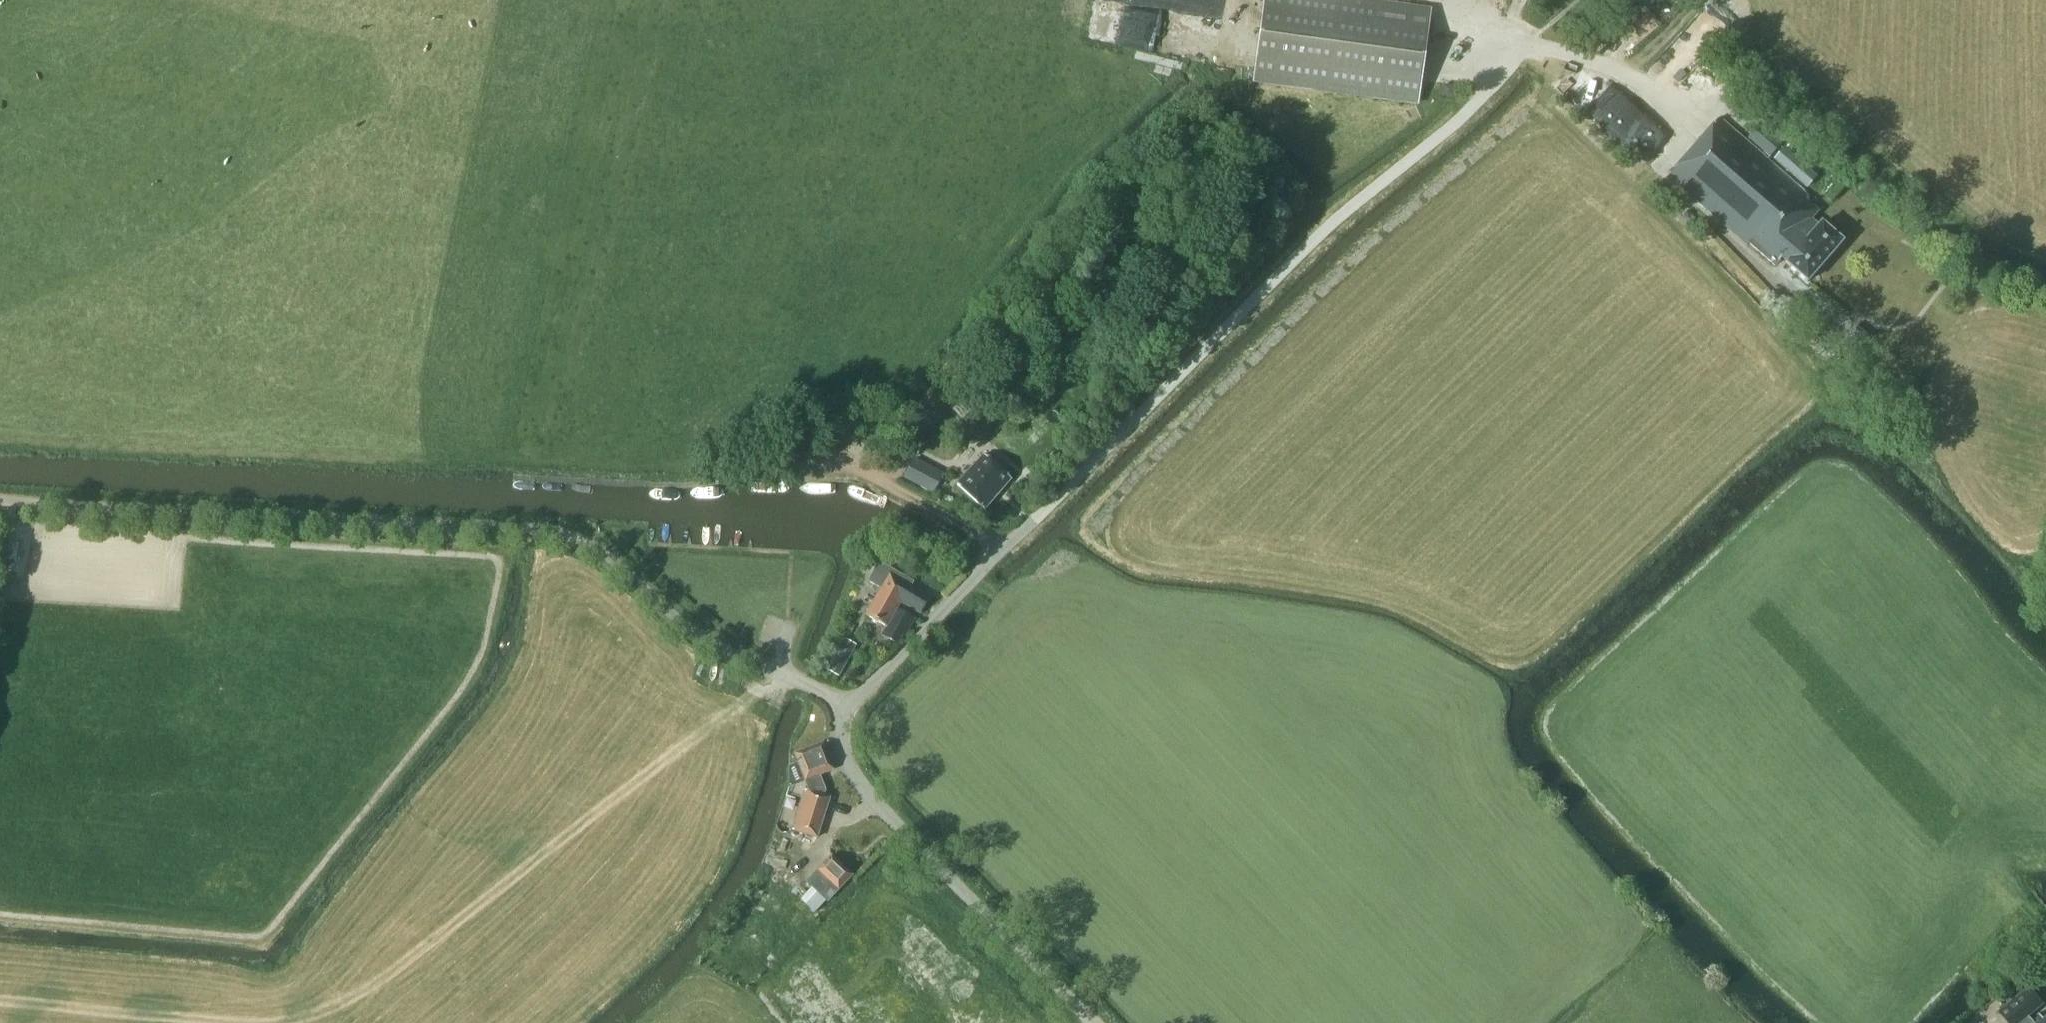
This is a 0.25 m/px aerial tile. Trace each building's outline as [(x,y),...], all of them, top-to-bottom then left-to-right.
[(1346,0),(1265,0),(1254,82),(1417,105),(1429,11),(1346,0)] [(1809,198),(1719,118),(1668,176),(1747,246),(1749,244),(1758,252),(1761,248),(1778,262),(1781,259),(1786,263),(1786,264),(1807,282),(1842,242),(1821,224),(1818,227),(1810,221),(1817,212),(1806,202),(1809,198)] [(1782,144),(1760,126),(1748,139),(1769,157),(1782,144)] [(1011,479),(984,455),(957,485),(984,510),(1011,479)] [(933,493),(943,474),(914,459),(904,478),(933,493)] [(912,582),(880,562),(869,580),(881,588),(865,614),(885,626),(880,635),(896,645),(902,636),(904,637),(914,619),(898,609),(901,603),(920,614),(930,597),(910,586),(912,582)] [(858,645),(845,638),(827,669),(840,676),(858,645)] [(833,769),(823,743),(795,754),(798,762),(790,766),(790,788),(806,782),(808,789),(807,791),(805,791),(792,830),(816,838),(829,798),(822,796),(824,790),(818,775),(833,769)] [(853,876),(831,855),(805,882),(827,903),(853,876)] [(2044,1019),(2039,1014),(2028,1022),(2045,1022),(2045,1018),(2044,1019)]
